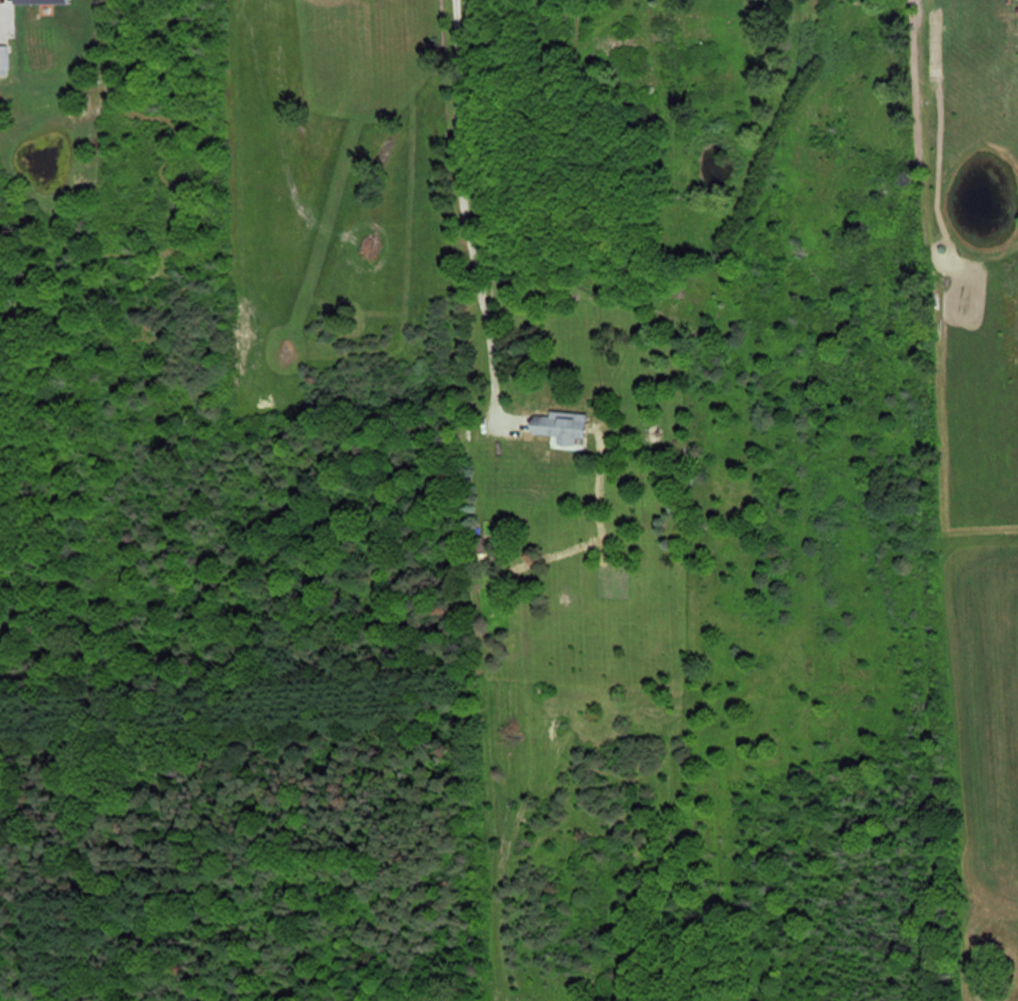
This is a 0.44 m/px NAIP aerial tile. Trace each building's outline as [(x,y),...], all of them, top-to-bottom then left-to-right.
[(12,44),(0,44),(0,75),(12,75),(12,44)] [(541,406),(536,434),(585,443),(586,435),(595,437),(599,417),(541,406)]
